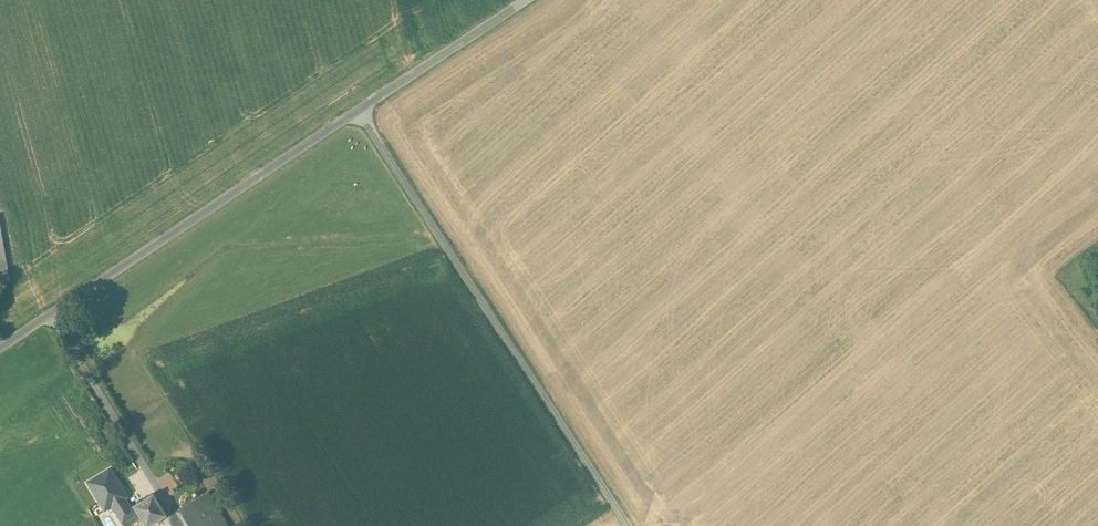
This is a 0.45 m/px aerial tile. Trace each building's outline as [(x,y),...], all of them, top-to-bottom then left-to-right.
[(0,274),(0,285),(9,284),(7,272),(0,274)] [(127,498),(110,471),(94,481),(97,487),(93,490),(105,511),(113,506),(123,523),(135,516),(134,515),(138,513),(135,509),(131,511),(124,499),(127,498)] [(208,493),(192,503),(205,525),(228,525),(208,493)] [(150,497),(145,500),(145,503),(135,508),(146,525),(155,525),(168,518),(165,514),(167,513),(161,503),(158,504),(155,499),(150,497)] [(192,503),(180,510),(189,525),(205,525),(192,503)]
